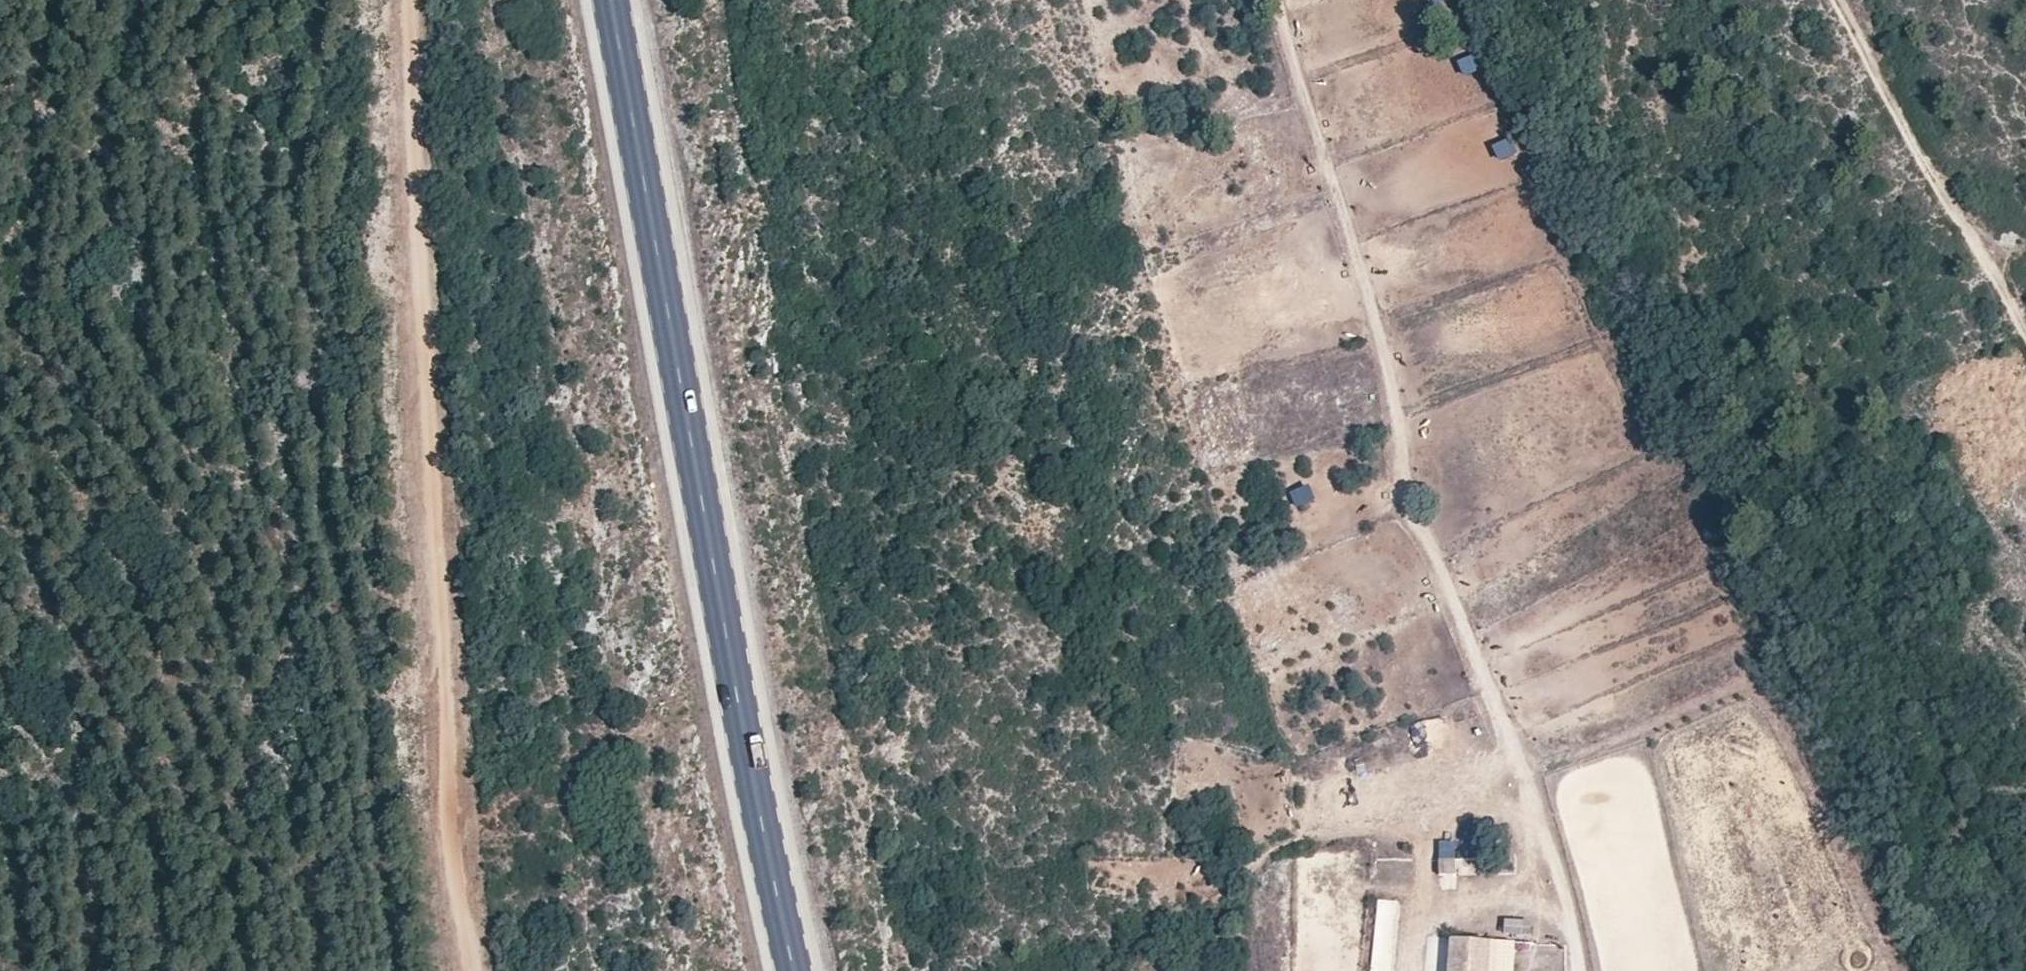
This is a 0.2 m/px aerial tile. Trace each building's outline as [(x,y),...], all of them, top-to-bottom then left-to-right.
[(1477,53),(1458,59),(1463,75),(1483,69),(1477,53)] [(1498,161),(1517,153),(1510,137),(1492,145),(1498,161)] [(1290,491),(1296,507),(1314,501),(1308,484),(1290,491)] [(1456,857),(1456,839),(1438,839),(1438,888),(1455,888),(1455,873),(1480,874),(1481,857),(1456,857)] [(1396,899),(1373,899),(1371,970),(1394,970),(1396,899)] [(1533,936),(1534,919),(1504,917),(1503,935),(1533,936)] [(1488,937),(1448,936),(1447,970),(1487,970),(1488,937)]
